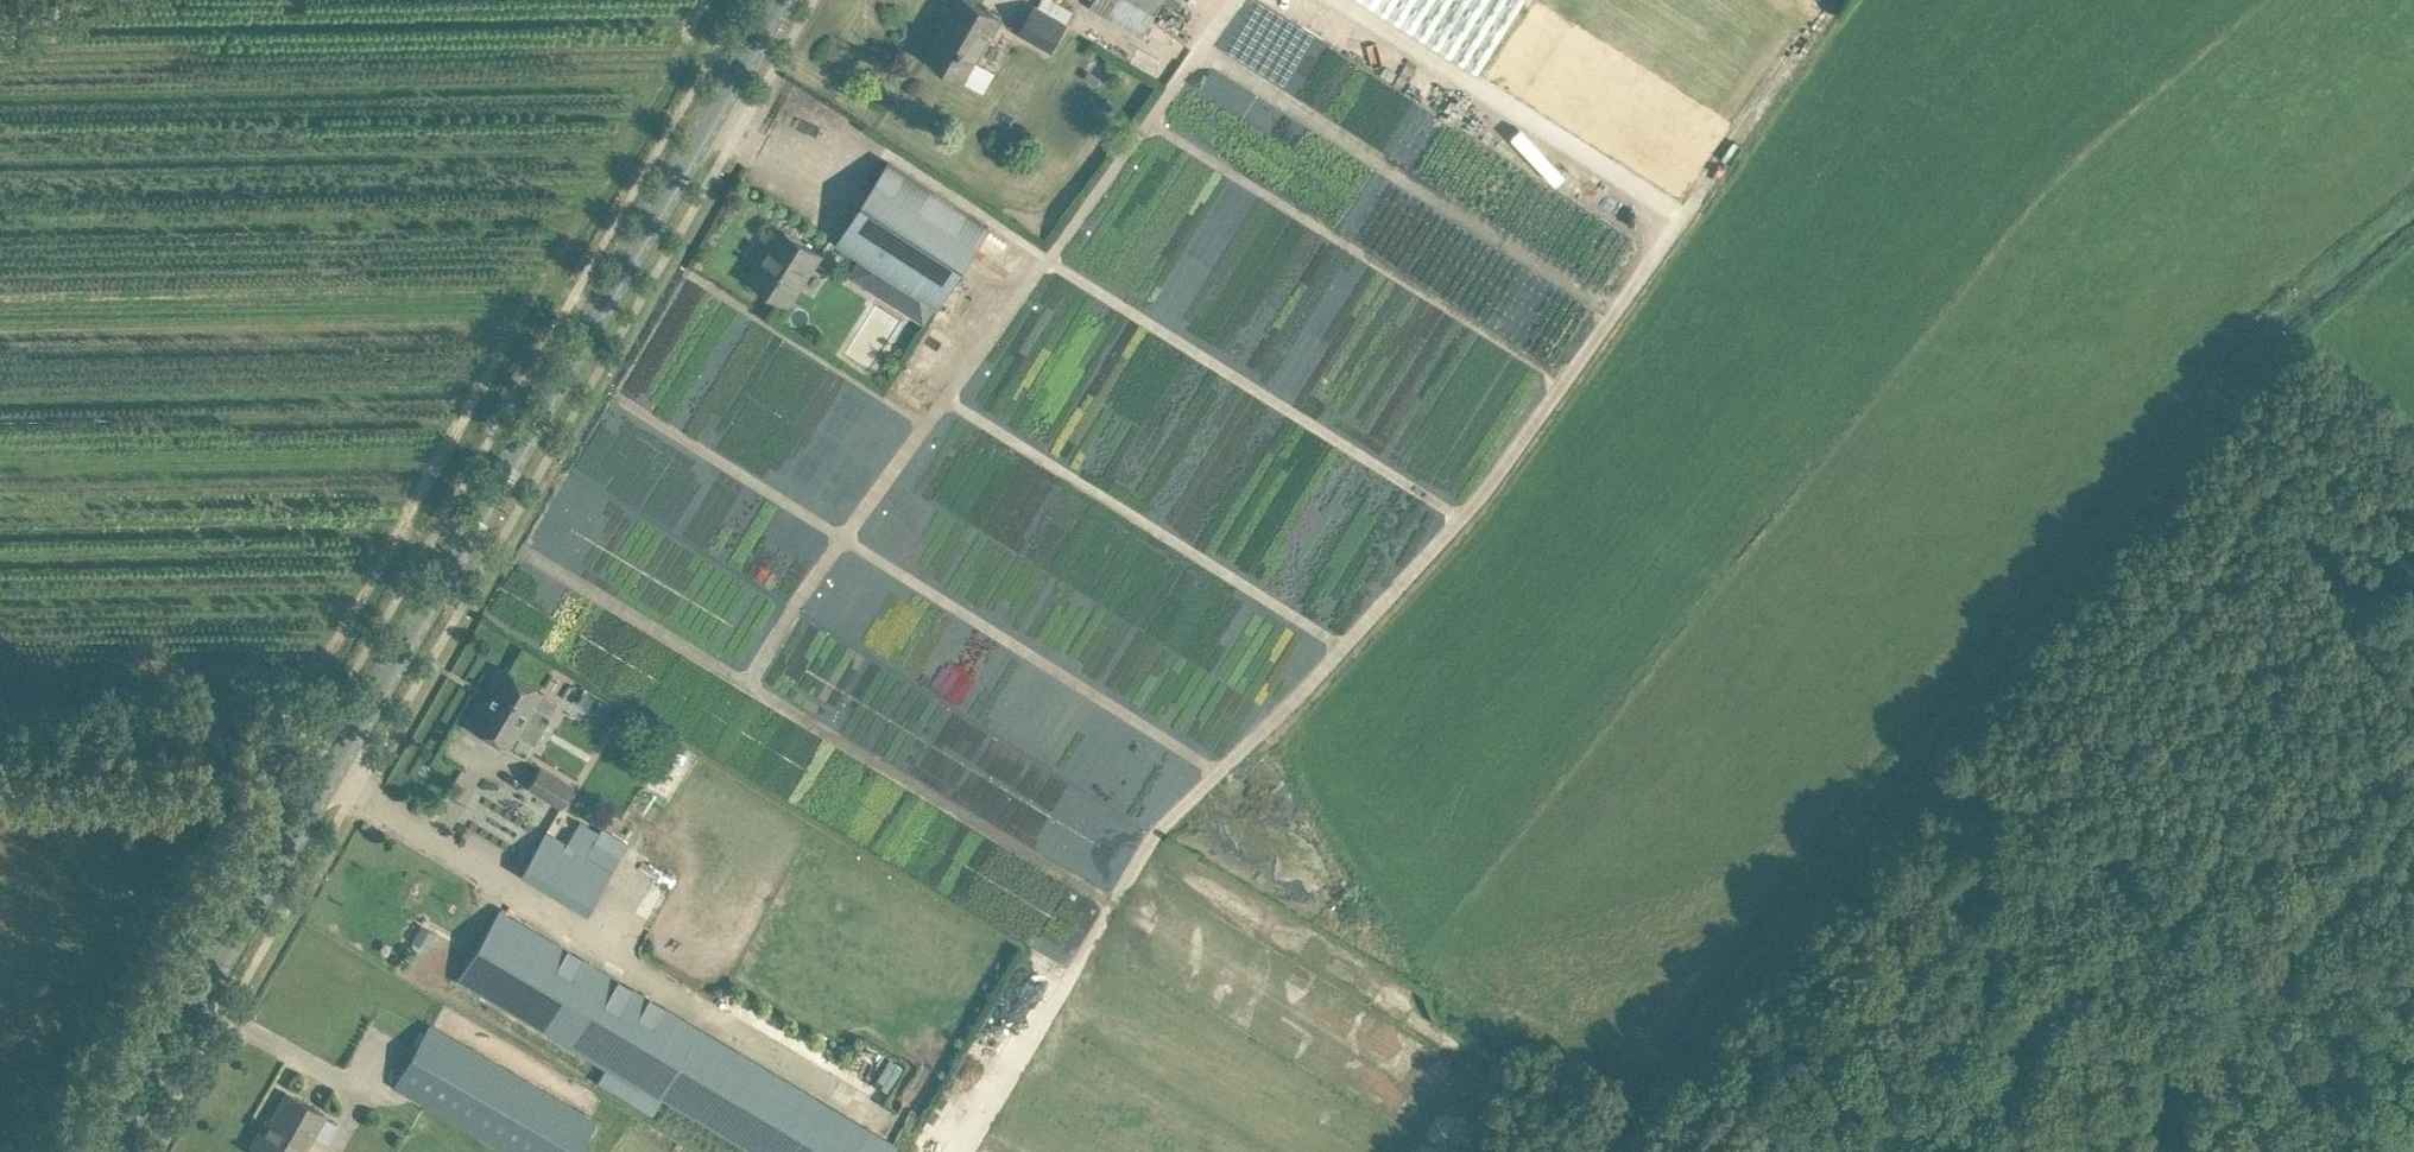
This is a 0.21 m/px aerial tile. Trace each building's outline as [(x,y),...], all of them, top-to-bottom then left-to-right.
[(926,57),(965,80),(1000,19),(969,0),(954,0),(948,9),(953,12),(926,57)] [(1089,7),(1141,37),(1163,0),(1093,0),(1089,7)] [(1218,47),(1259,68),(1267,52),(1272,55),(1280,40),(1291,45),(1301,25),(1251,0),(1242,0),(1218,47)] [(1477,73),(1524,0),(1363,0),(1477,73)] [(1807,15),(1816,0),(1782,0),(1807,15)] [(1020,32),(1050,50),(1065,24),(1036,6),(1020,32)] [(1416,107),(1306,33),(1294,50),(1328,72),(1309,99),(1388,152),(1401,132),(1399,131),(1416,107)] [(863,257),(852,274),(873,288),(882,286),(889,274),(922,295),(915,307),(917,316),(926,322),(937,305),(938,306),(990,226),(890,162),(838,242),(863,257)] [(749,279),(789,304),(822,254),(786,231),(770,255),(766,252),(749,279)] [(551,716),(549,715),(534,706),(542,692),(505,671),(494,690),(497,692),(491,701),(485,698),(469,725),(509,748),(517,735),(533,745),(551,716)] [(528,787),(561,806),(573,786),(540,766),(528,787)] [(521,872),(586,911),(611,870),(545,831),(521,872)] [(749,1151),(855,1151),(867,1132),(700,1031),(680,1018),(525,924),(504,912),(506,910),(501,908),(500,910),(499,909),(457,979),(478,991),(604,1068),(597,1080),(652,1113),(661,1099),(749,1151)] [(507,1151),(577,1151),(595,1121),(431,1025),(395,1087),(507,1151)] [(254,1151),(305,1151),(326,1114),(287,1092),(264,1132),(260,1130),(249,1149),(254,1151)]
